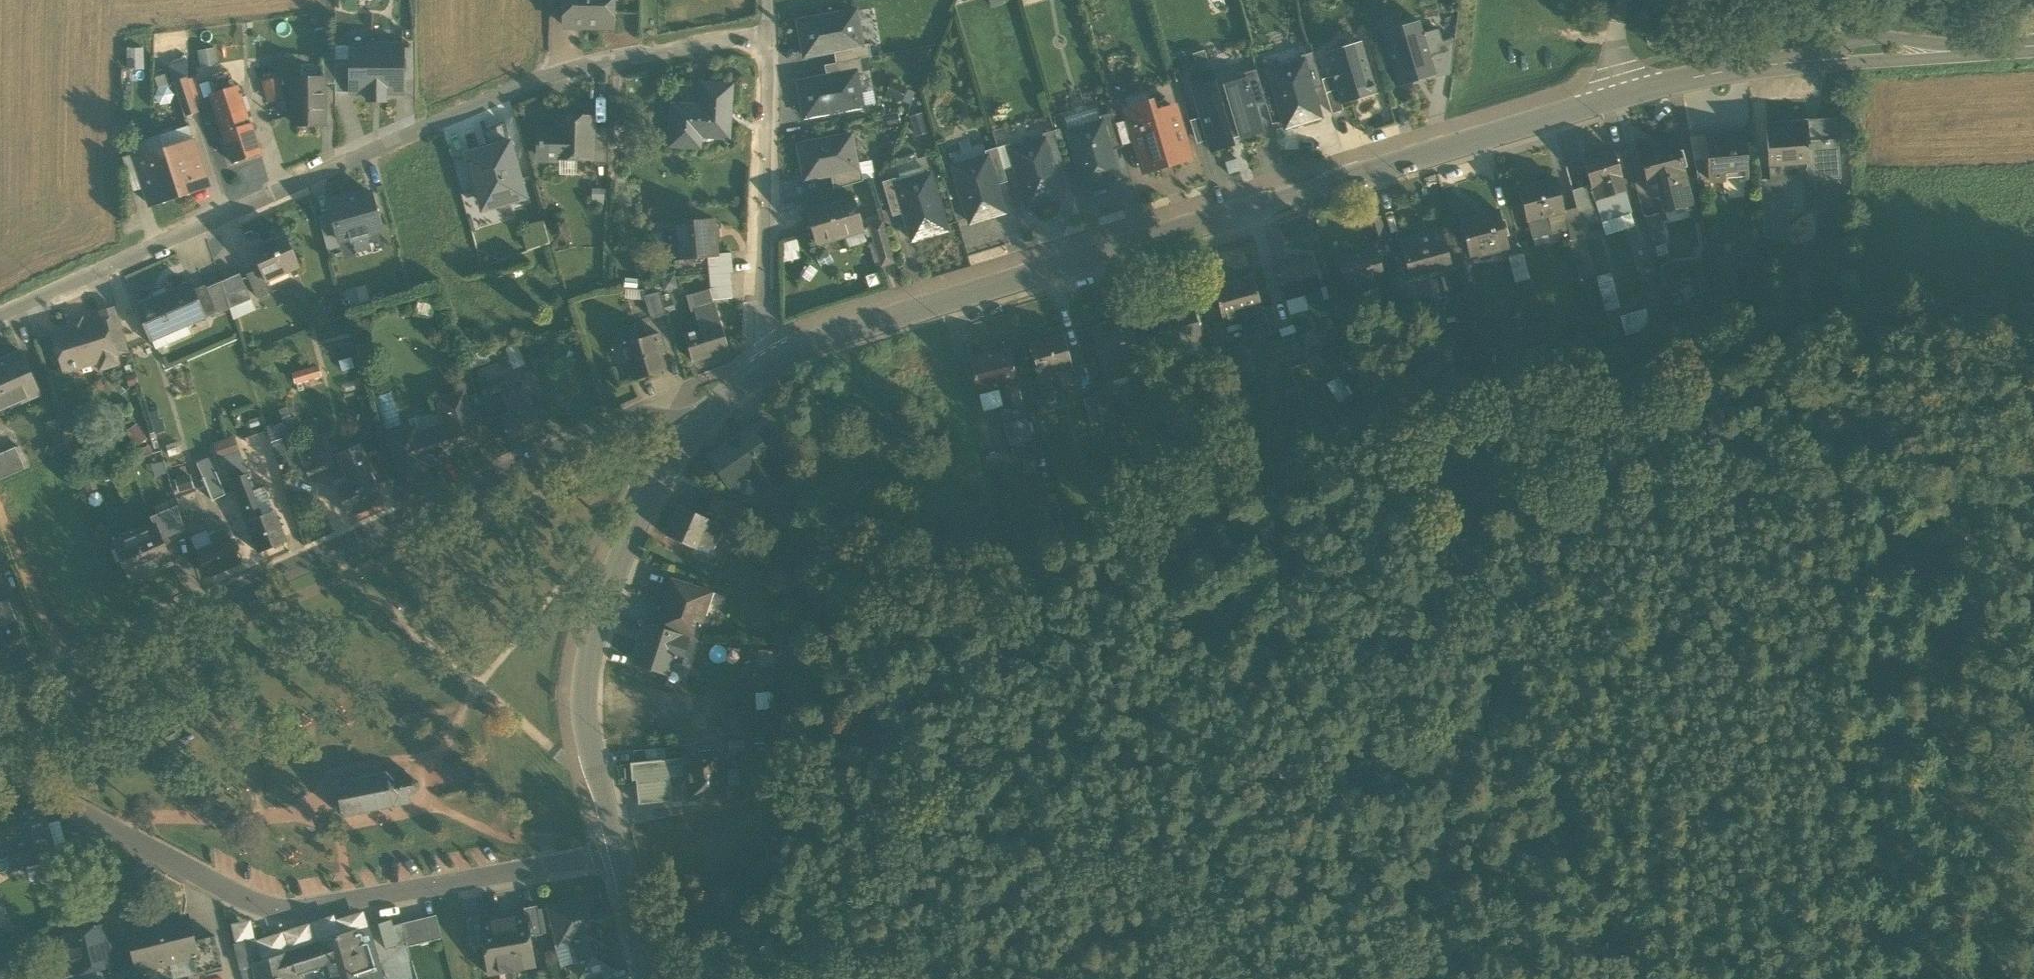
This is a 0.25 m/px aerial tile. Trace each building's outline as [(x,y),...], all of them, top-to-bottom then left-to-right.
[(565,8),(565,0),(549,0),(549,8),(565,8)] [(612,27),(612,0),(565,0),(565,8),(564,26),(572,27),(572,23),(580,24),(580,27),(612,27)] [(798,21),(804,56),(833,51),(862,46),(862,45),(855,11),(798,21)] [(1419,20),(1382,31),(1399,87),(1435,76),(1423,33),(1419,20)] [(1439,28),(1423,33),(1435,76),(1436,78),(1450,74),(1455,38),(1443,41),(1439,28)] [(1644,33),(1647,44),(1662,40),(1659,30),(1644,33)] [(1333,76),(1341,104),(1376,94),(1360,41),(1325,52),(1333,76)] [(833,51),(836,63),(859,59),(871,56),(868,44),(862,45),(862,46),(833,51)] [(335,45),(335,60),(350,60),(350,45),(335,45)] [(368,100),(384,100),(384,93),(402,93),(402,45),(350,45),(350,60),(350,93),(368,93),(368,100)] [(144,47),(126,48),(127,70),(145,69),(144,47)] [(215,47),(198,50),(201,67),(218,64),(215,47)] [(1192,54),(1197,70),(1209,66),(1204,50),(1192,54)] [(1303,61),(1312,90),(1323,86),(1321,79),(1313,52),(1300,56),(1302,61),(1303,61)] [(173,82),(187,78),(187,59),(169,65),(173,82)] [(862,72),(859,59),(836,63),(824,65),(826,77),(856,72),(856,73),(862,72)] [(323,79),(323,84),(335,84),(335,60),(322,60),(323,79)] [(335,93),(350,93),(350,60),(335,60),(335,84),(335,93)] [(1269,72),(1286,127),(1320,117),(1312,90),(1303,61),(1302,61),(1269,72)] [(301,63),(301,79),(317,79),(317,63),(301,63)] [(1246,79),(1255,108),(1266,104),(1256,70),(1242,74),(1244,80),(1246,79)] [(798,82),(805,118),(862,107),(856,73),(856,72),(826,77),(798,82)] [(265,76),(266,82),(276,79),(274,73),(265,76)] [(188,79),(195,102),(206,98),(199,76),(188,79)] [(208,83),(212,96),(233,89),(229,76),(208,83)] [(1341,104),(1333,76),(1321,79),(1323,86),(1332,114),(1343,110),(1341,104)] [(173,82),(184,117),(198,112),(195,102),(188,79),(187,78),(173,82)] [(263,82),(267,97),(282,93),(278,79),(276,79),(266,82),(263,82)] [(294,124),(323,124),(323,84),(323,79),(317,79),(301,79),(294,79),(294,124)] [(1208,140),(1211,150),(1233,143),(1231,139),(1239,137),(1239,138),(1262,131),(1255,108),(1246,79),(1244,80),(1224,86),(1224,87),(1216,89),(1214,82),(1193,89),(1201,117),(1208,140)] [(670,145),(698,147),(698,135),(727,136),(730,86),(702,85),(702,90),(696,89),(695,103),(701,103),(701,108),(672,106),(670,145)] [(209,98),(221,134),(249,124),(244,110),(240,97),(237,88),(233,89),(212,96),(209,98)] [(282,93),(267,97),(268,102),(283,98),(282,93)] [(240,97),(244,110),(251,108),(247,95),(240,97)] [(609,123),(622,123),(623,95),(609,95),(609,123)] [(1137,142),(1145,170),(1188,157),(1173,108),(1153,114),(1150,104),(1127,111),(1130,119),(1137,142)] [(1102,122),(1111,151),(1122,147),(1122,146),(1115,123),(1112,113),(1099,116),(1101,122),(1102,122)] [(557,128),(557,131),(556,143),(554,143),(554,153),(556,153),(556,158),(556,159),(576,159),(576,155),(591,155),(591,159),(593,159),(593,127),(593,117),(560,117),(559,129),(557,128)] [(1190,120),(1197,144),(1208,140),(1201,117),(1190,120)] [(1115,123),(1122,146),(1137,142),(1130,119),(1115,123)] [(1783,179),(1783,180),(1784,180),(1839,176),(1836,119),(1791,122),(1767,123),(1769,165),(1777,165),(1777,172),(1783,172),(1783,179)] [(1068,132),(1085,188),(1119,178),(1111,151),(1102,122),(1101,122),(1068,132)] [(476,190),(479,200),(493,197),(496,206),(525,198),(509,142),(504,123),(484,131),(487,143),(489,147),(481,150),(466,154),(466,155),(476,190)] [(251,124),(249,124),(221,134),(230,164),(261,154),(251,124)] [(164,150),(193,141),(188,126),(160,135),(164,150)] [(591,163),(608,163),(608,127),(593,127),(593,159),(591,159),(591,163)] [(1045,139),(1053,168),(1065,164),(1054,130),(1042,134),(1043,140),(1045,139)] [(540,158),(556,158),(556,153),(554,153),(554,143),(556,143),(557,131),(541,131),(541,142),(539,142),(539,147),(541,147),(540,158)] [(1709,159),(1710,180),(1726,179),(1725,174),(1747,171),(1744,134),(1708,137),(1707,137),(1709,159)] [(164,150),(160,135),(144,140),(149,154),(164,150)] [(799,145),(805,179),(831,175),(857,170),(851,135),(799,145)] [(1691,136),(1695,160),(1709,159),(1707,137),(1708,137),(1708,135),(1691,136)] [(1015,166),(1027,205),(1061,195),(1053,168),(1045,139),(1043,140),(1011,149),(1010,150),(1015,166)] [(1648,183),(1649,183),(1685,173),(1676,139),(1660,143),(1661,147),(1640,153),(1648,183)] [(208,186),(193,141),(164,150),(179,196),(208,186)] [(1009,144),(997,148),(1004,170),(1015,166),(1010,150),(1011,149),(1009,144)] [(1007,182),(1004,170),(997,148),(997,147),(985,151),(986,157),(987,157),(996,185),(1007,182)] [(1567,173),(1568,173),(1575,171),(1579,170),(1573,147),(1561,150),(1567,173)] [(180,196),(179,196),(164,150),(149,154),(136,159),(139,168),(145,188),(151,206),(180,196)] [(1591,187),(1601,220),(1630,211),(1631,211),(1626,192),(1622,178),(1623,178),(1614,150),(1583,160),(1591,185),(1592,187),(1591,187)] [(123,159),(127,172),(139,168),(136,159),(134,155),(123,159)] [(466,155),(451,159),(461,194),(476,190),(466,155)] [(953,167),(970,223),(1004,212),(996,185),(987,157),(986,157),(953,167)] [(1225,162),(1229,174),(1241,170),(1237,159),(1225,162)] [(1769,165),(1770,180),(1783,179),(1783,172),(1777,172),(1777,165),(1769,165)] [(145,188),(139,168),(127,172),(133,191),(145,188)] [(831,175),(834,189),(863,181),(860,169),(857,170),(831,175)] [(1568,173),(1570,180),(1577,179),(1575,171),(1568,173)] [(1686,180),(1685,173),(1649,183),(1653,195),(1666,192),(1670,207),(1671,207),(1689,202),(1691,202),(1687,187),(1688,187),(1686,180)] [(904,213),(912,240),(946,230),(930,174),(896,184),(895,184),(904,213)] [(1689,202),(1691,208),(1703,205),(1698,177),(1686,180),(1688,187),(1687,187),(1691,202),(1689,202)] [(882,182),(892,216),(904,213),(895,184),(896,184),(894,178),(882,182)] [(1519,188),(1528,221),(1529,221),(1548,216),(1565,211),(1557,179),(1536,184),(1535,181),(1524,183),(1525,187),(1519,188)] [(1760,181),(1765,241),(1790,239),(1784,180),(1783,180),(1783,179),(1770,180),(1760,181)] [(1570,228),(1573,241),(1585,237),(1582,226),(1601,220),(1591,187),(1592,187),(1591,185),(1572,190),(1577,208),(1565,211),(1570,228)] [(381,230),(379,225),(377,215),(370,193),(329,204),(331,212),(337,234),(339,241),(351,238),(352,242),(369,237),(368,233),(381,230)] [(805,207),(815,245),(817,244),(817,243),(861,230),(862,232),(863,231),(853,194),(851,194),(852,197),(808,209),(807,207),(805,207)] [(482,210),(496,206),(493,197),(479,200),(482,210)] [(1689,202),(1671,207),(1672,214),(1691,209),(1691,208),(1689,202)] [(1565,211),(1548,216),(1552,233),(1570,228),(1565,211)] [(1630,211),(1601,220),(1606,236),(1635,226),(1630,211)] [(317,215),(324,238),(337,234),(331,212),(317,215)] [(1461,222),(1470,256),(1506,247),(1508,246),(1504,229),(1499,212),(1461,222)] [(1645,216),(1651,238),(1666,234),(1660,213),(1645,216)] [(1533,238),(1552,233),(1548,216),(1529,221),(1533,238)] [(1367,220),(1373,242),(1385,238),(1380,217),(1367,220)] [(686,259),(692,264),(700,263),(705,257),(705,255),(708,254),(715,254),(715,253),(712,222),(676,225),(676,230),(665,231),(667,253),(678,252),(679,257),(685,256),(686,259)] [(871,226),(876,242),(886,236),(882,223),(871,226)] [(1506,247),(1508,256),(1523,252),(1516,226),(1504,229),(1508,246),(1506,247)] [(1402,242),(1410,273),(1449,263),(1440,231),(1402,242)] [(264,280),(266,279),(286,270),(299,264),(285,234),(250,249),(259,268),(264,280)] [(324,238),(326,250),(340,246),(339,241),(337,234),(324,238)] [(876,242),(882,265),(893,262),(886,236),(876,242)] [(1585,237),(1573,241),(1571,241),(1581,278),(1595,274),(1585,237)] [(1337,255),(1347,291),(1384,281),(1374,245),(1337,255)] [(708,254),(709,275),(729,273),(733,273),(731,252),(715,253),(715,254),(708,254)] [(1530,278),(1523,252),(1508,256),(1515,282),(1530,278)] [(1308,291),(1311,303),(1323,300),(1312,262),(1279,271),(1286,297),(1308,291)] [(1449,263),(1410,273),(1411,276),(1450,266),(1449,263)] [(246,274),(256,297),(271,290),(266,279),(264,280),(259,268),(246,274)] [(291,281),(286,270),(266,279),(271,290),(291,281)] [(239,273),(221,281),(229,307),(229,308),(251,299),(239,273)] [(732,298),(729,273),(709,275),(712,300),(732,298)] [(1611,273),(1596,277),(1605,312),(1621,308),(1611,273)] [(1246,314),(1253,338),(1268,333),(1261,309),(1252,274),(1240,278),(1241,281),(1214,288),(1223,320),(1246,314)] [(1689,299),(1714,298),(1713,275),(1688,276),(1689,299)] [(1399,284),(1406,309),(1421,305),(1414,279),(1399,284)] [(221,281),(207,287),(217,312),(229,307),(221,281)] [(137,305),(151,339),(186,323),(187,325),(205,318),(193,290),(190,285),(157,299),(156,297),(137,305)] [(205,318),(217,312),(207,287),(205,285),(193,290),(205,318)] [(1120,294),(1126,318),(1136,315),(1141,313),(1134,290),(1120,294)] [(646,295),(652,318),(666,314),(660,291),(646,295)] [(1312,308),(1311,303),(1308,291),(1286,297),(1290,314),(1312,308)] [(683,335),(691,361),(727,351),(723,338),(714,304),(698,309),(704,329),(683,335)] [(1279,331),(1279,330),(1272,306),(1261,309),(1268,333),(1279,331)] [(103,318),(115,356),(129,351),(116,309),(115,309),(114,307),(99,311),(101,318),(103,318)] [(1156,318),(1164,347),(1201,337),(1192,308),(1156,318)] [(1621,317),(1626,335),(1652,328),(1646,309),(1621,317)] [(1136,315),(1138,323),(1144,321),(1141,313),(1136,315)] [(61,361),(65,371),(98,361),(101,368),(117,363),(115,356),(103,318),(101,318),(53,333),(57,348),(56,348),(52,353),(54,360),(60,361),(61,361)] [(1093,335),(1106,380),(1111,379),(1108,369),(1125,364),(1128,374),(1145,370),(1132,324),(1110,330),(1108,322),(1092,326),(1094,335),(1093,335)] [(621,346),(631,380),(664,371),(657,347),(661,346),(657,333),(637,339),(633,325),(613,331),(618,347),(621,346)] [(1279,331),(1281,337),(1295,333),(1293,326),(1279,330),(1279,331)] [(1303,359),(1295,333),(1281,337),(1288,364),(1303,359)] [(1029,343),(1044,397),(1062,392),(1057,372),(1072,368),(1063,334),(1029,343)] [(1218,351),(1225,376),(1250,369),(1243,344),(1218,351)] [(1004,406),(1005,408),(1021,404),(1009,350),(970,360),(974,375),(972,375),(974,380),(975,380),(978,392),(979,391),(999,386),(1004,406)] [(10,406),(7,400),(18,395),(21,401),(39,393),(22,352),(0,362),(0,410),(10,406)] [(529,357),(533,367),(547,362),(544,352),(529,357)] [(296,382),(323,375),(320,363),(293,371),(296,382)] [(1108,369),(1111,379),(1128,374),(1125,364),(1108,369)] [(479,379),(488,401),(500,396),(518,388),(508,365),(479,379)] [(1341,375),(1328,381),(1336,398),(1350,392),(1341,375)] [(497,419),(510,446),(542,432),(521,386),(518,388),(500,396),(508,414),(497,419)] [(999,386),(979,391),(984,411),(998,408),(1004,406),(999,386)] [(387,421),(396,418),(387,392),(378,396),(387,421)] [(451,422),(413,434),(412,434),(423,464),(480,445),(473,422),(465,400),(463,392),(443,399),(451,422)] [(1044,397),(1048,410),(1066,405),(1062,392),(1044,397)] [(1084,399),(1090,422),(1104,418),(1098,395),(1084,399)] [(465,400),(473,422),(485,418),(477,396),(465,400)] [(1025,419),(1021,404),(1005,408),(1004,406),(998,408),(1002,425),(1003,424),(1025,419)] [(856,412),(861,430),(862,436),(877,432),(871,408),(856,412)] [(473,422),(480,445),(492,441),(485,418),(473,422)] [(1030,437),(1025,419),(1003,424),(1008,443),(1030,437)] [(428,478),(423,464),(412,434),(413,434),(412,428),(389,436),(391,444),(395,454),(394,454),(402,478),(404,485),(428,478)] [(798,446),(794,428),(779,432),(787,460),(801,457),(798,446)] [(752,477),(761,491),(779,478),(767,460),(770,458),(751,429),(730,443),(732,447),(713,461),(730,486),(744,476),(752,477)] [(298,451),(304,465),(328,454),(322,440),(298,451)] [(380,447),(389,482),(402,478),(394,454),(395,454),(391,444),(380,447)] [(25,469),(15,447),(0,453),(0,479),(25,469)] [(338,456),(350,483),(371,474),(360,447),(338,456)] [(221,458),(230,480),(245,474),(246,475),(249,474),(240,451),(221,458)] [(304,465),(311,481),(335,471),(328,454),(304,465)] [(1039,474),(1035,457),(1024,459),(1028,477),(1039,474)] [(204,465),(214,498),(228,494),(225,483),(218,461),(204,465)] [(246,522),(261,516),(251,492),(252,491),(246,475),(245,474),(230,480),(246,522)] [(381,501),(371,474),(350,483),(337,489),(349,516),(381,501)] [(744,476),(730,486),(731,486),(733,488),(736,490),(739,490),(739,493),(751,495),(752,492),(756,493),(760,491),(761,491),(752,477),(744,476)] [(264,487),(251,492),(261,516),(273,511),(264,487)] [(706,512),(737,526),(745,508),(734,503),(733,504),(714,496),(706,512)] [(154,524),(162,540),(185,529),(177,505),(150,518),(153,525),(154,524)] [(699,544),(712,550),(723,526),(679,506),(665,536),(697,550),(699,544)] [(274,510),(273,511),(261,516),(246,522),(258,553),(286,542),(274,510)] [(112,544),(129,581),(172,561),(162,540),(154,524),(153,525),(112,544)] [(197,552),(208,577),(240,563),(225,530),(214,535),(217,543),(197,552)] [(663,603),(704,616),(712,592),(671,579),(663,603)] [(252,607),(255,615),(277,605),(273,597),(252,607)] [(17,621),(8,600),(0,604),(0,628),(17,621)] [(688,638),(696,641),(704,616),(663,603),(655,627),(688,638)] [(30,654),(17,621),(0,628),(0,666),(30,654)] [(681,661),(688,638),(655,627),(647,625),(634,663),(667,674),(673,658),(681,661)] [(757,708),(773,707),(771,692),(755,693),(757,708)] [(726,711),(728,736),(752,734),(749,708),(726,711)] [(686,775),(688,799),(724,795),(719,753),(684,757),(686,775)] [(684,757),(630,763),(632,780),(636,780),(638,804),(672,800),(669,777),(686,775),(684,757)] [(336,783),(342,816),(355,813),(355,815),(357,814),(357,813),(366,811),(366,812),(368,812),(368,810),(378,808),(379,810),(381,809),(381,808),(391,806),(391,807),(393,807),(393,806),(411,802),(409,793),(414,792),(415,793),(417,791),(416,790),(417,788),(418,789),(419,786),(418,786),(417,783),(418,782),(417,780),(416,780),(414,779),(415,778),(412,777),(412,778),(406,779),(404,769),(386,773),(386,772),(384,772),(384,773),(374,776),(374,774),(372,775),(361,777),(359,777),(359,778),(350,780),(350,779),(348,779),(348,781),(336,783)] [(10,870),(27,866),(55,859),(57,858),(56,855),(48,824),(43,806),(0,817),(0,848),(15,845),(18,854),(7,857),(10,870)] [(60,820),(48,824),(56,855),(68,851),(60,820)] [(59,874),(55,859),(27,866),(31,881),(59,874)] [(580,956),(610,948),(610,947),(604,925),(605,925),(601,908),(600,909),(596,895),(580,899),(579,895),(564,900),(565,904),(549,908),(559,944),(570,941),(577,945),(580,955),(580,956)] [(10,917),(0,896),(0,922),(10,917)] [(526,915),(530,937),(542,935),(537,905),(523,908),(525,915),(526,915)] [(405,943),(406,947),(441,938),(436,915),(400,923),(405,943)] [(483,945),(488,975),(535,966),(530,937),(526,915),(525,915),(480,924),(479,924),(483,945)] [(466,918),(471,948),(483,945),(479,924),(480,924),(479,916),(466,918)] [(131,930),(140,969),(169,961),(192,956),(194,955),(190,941),(184,917),(131,930)] [(378,924),(385,949),(397,945),(391,926),(390,920),(378,924)] [(405,943),(400,923),(391,926),(397,945),(405,943)] [(74,974),(74,975),(101,968),(112,965),(102,925),(64,934),(65,938),(63,942),(65,952),(69,954),(74,974)] [(369,926),(356,930),(363,950),(374,946),(369,926)] [(374,946),(363,950),(356,930),(283,954),(282,953),(260,961),(254,940),(234,944),(240,966),(254,965),(257,978),(303,978),(301,972),(324,967),(327,978),(371,978),(367,966),(379,962),(374,946)] [(192,956),(196,973),(222,967),(214,935),(190,941),(194,955),(192,956)] [(8,964),(3,948),(0,949),(0,967),(8,964)] [(580,978),(615,968),(610,948),(580,956),(580,955),(574,956),(580,978)] [(54,954),(60,977),(74,974),(69,954),(65,952),(54,954)] [(173,978),(196,973),(192,956),(169,961),(173,978)] [(243,978),(257,978),(254,965),(240,966),(243,978)] [(74,974),(60,977),(60,978),(104,978),(101,968),(74,975),(74,974)]
